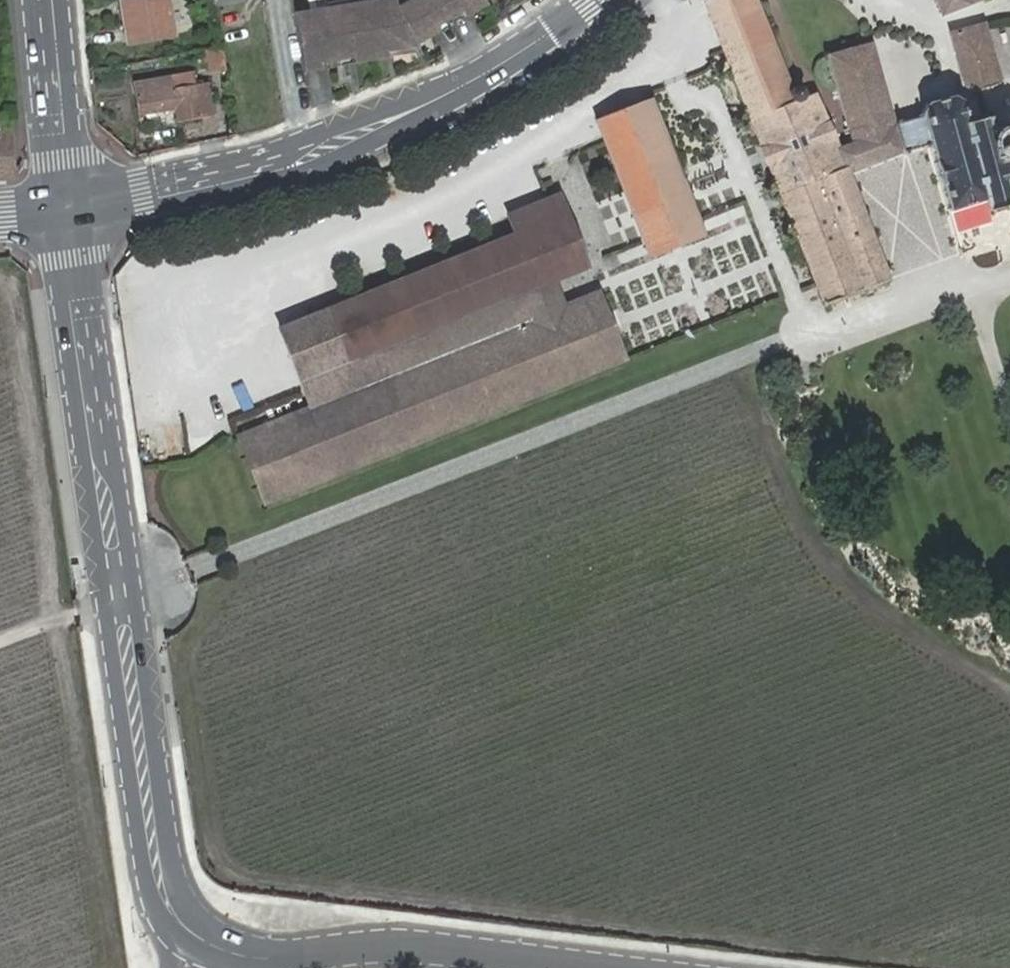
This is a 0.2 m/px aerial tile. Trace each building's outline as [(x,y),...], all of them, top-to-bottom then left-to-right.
[(126,45),(173,36),(166,0),(126,0),(119,1),(126,45)] [(326,8),(335,60),(350,56),(352,62),(368,58),(359,0),(355,0),(326,8)] [(391,0),(359,0),(368,58),(385,54),(384,47),(413,40),(412,39),(391,3),(391,0)] [(443,11),(437,0),(396,0),(391,3),(412,39),(428,29),(430,20),(443,11)] [(443,11),(456,4),(465,5),(474,0),(437,0),(443,11)] [(718,38),(763,19),(755,0),(701,0),(718,38)] [(942,18),(981,2),(981,0),(935,0),(942,18)] [(335,60),(326,8),(293,15),(303,74),(319,70),(318,64),(335,60)] [(763,19),(718,38),(826,304),(889,281),(850,174),(905,151),(897,124),(870,43),(827,56),(853,139),(839,145),(822,107),(816,110),(809,98),(798,103),(763,19)] [(950,31),(964,85),(970,89),(998,82),(983,23),(950,31)] [(221,48),(204,51),(207,74),(225,70),(221,48)] [(132,82),(139,115),(175,109),(176,121),(212,115),(207,83),(172,89),(169,75),(132,82)] [(963,255),(1009,242),(1009,127),(1003,129),(997,133),(994,137),(988,118),(969,123),(962,103),(953,97),(928,104),(922,114),(963,255)] [(649,104),(601,124),(653,253),(701,234),(696,221),(649,104)] [(897,124),(905,151),(930,144),(922,117),(897,124)] [(349,368),(357,364),(368,393),(236,448),(264,517),(622,363),(598,296),(565,309),(553,280),(586,267),(560,193),(503,217),(509,237),(326,309),(349,368)]
